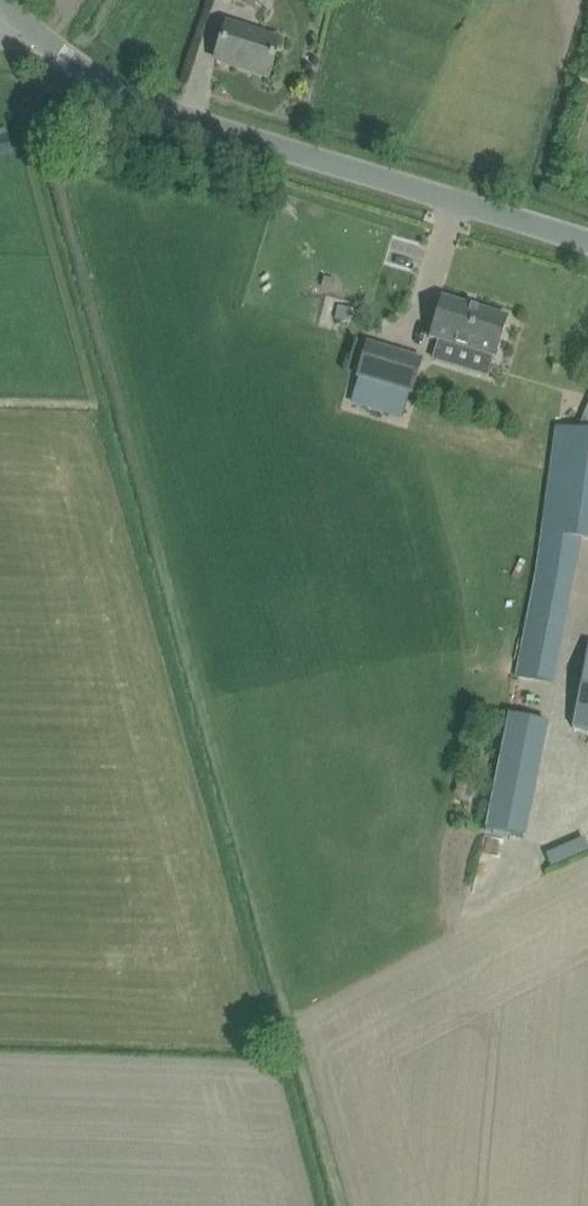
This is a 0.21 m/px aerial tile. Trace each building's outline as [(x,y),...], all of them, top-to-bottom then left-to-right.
[(216,60),(266,77),(278,41),(228,25),(216,60)] [(12,150),(9,135),(0,137),(0,151),(12,150)] [(441,298),(429,338),(439,341),(433,360),(486,375),(492,356),(496,358),(508,318),(441,298)] [(338,306),(335,317),(361,324),(364,313),(338,306)] [(366,343),(356,377),(412,393),(422,360),(366,343)] [(579,429),(557,426),(542,532),(587,538),(587,407),(579,429)] [(587,644),(572,727),(587,730),(587,644)] [(549,722),(509,714),(485,829),(525,837),(549,722)] [(587,851),(587,838),(551,851),(555,862),(587,851)]
